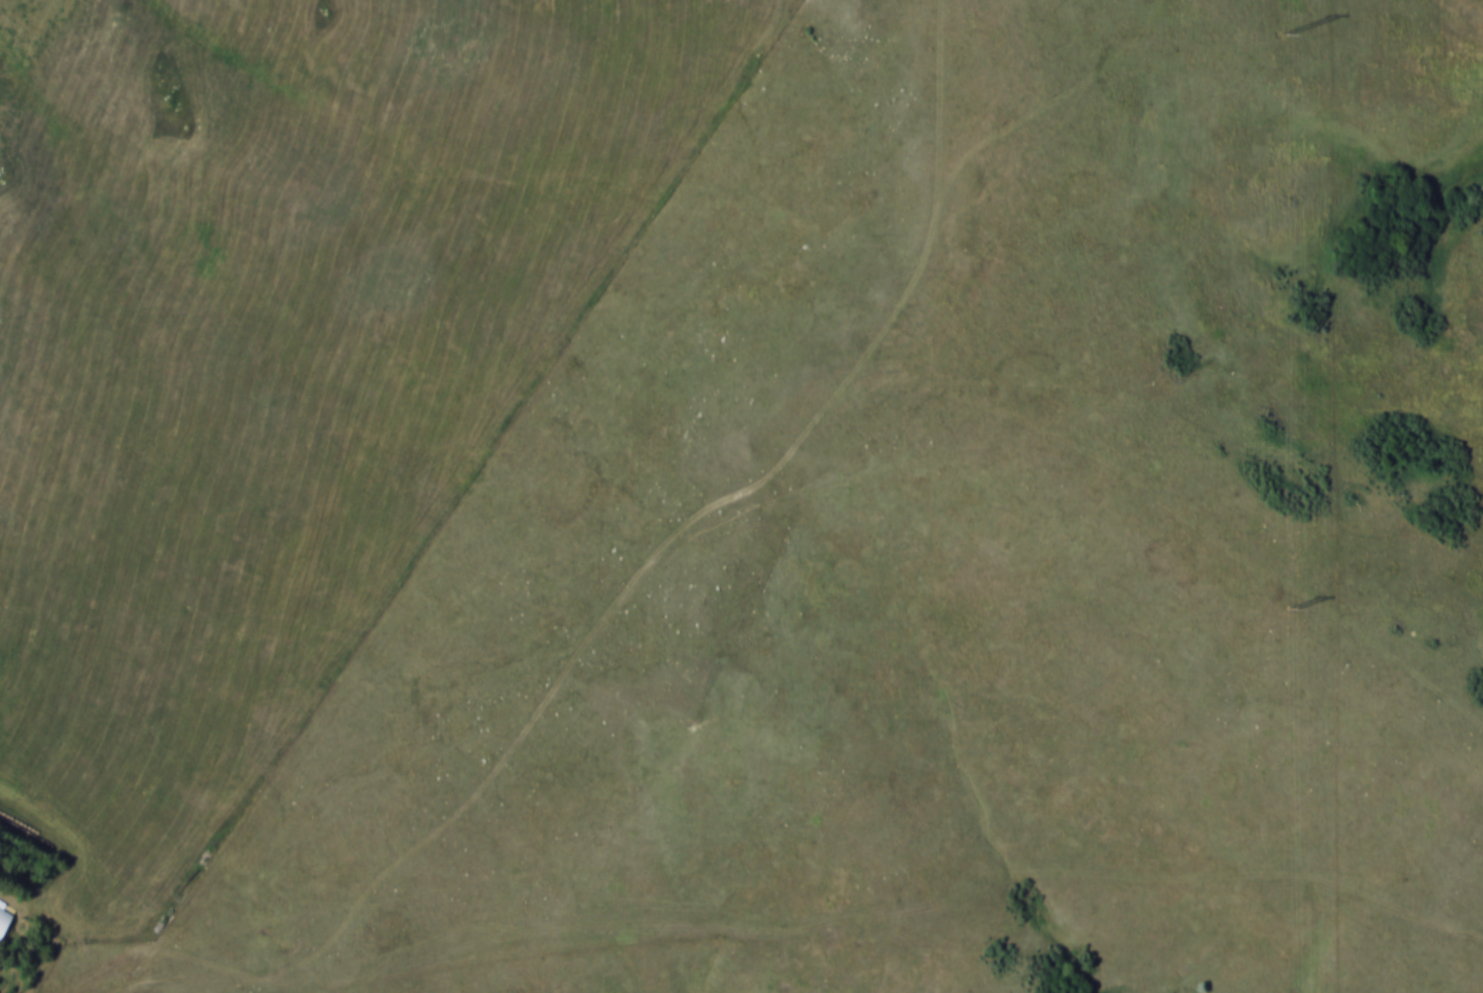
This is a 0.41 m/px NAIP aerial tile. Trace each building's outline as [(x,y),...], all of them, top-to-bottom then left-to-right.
[(13,914),(0,907),(0,940),(13,914)]
